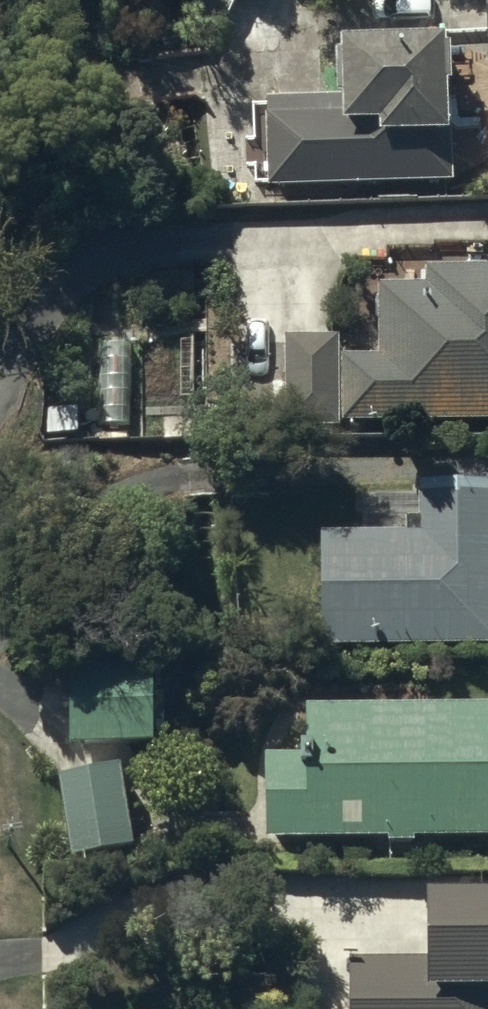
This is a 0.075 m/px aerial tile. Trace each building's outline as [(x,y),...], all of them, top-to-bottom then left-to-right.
[(342,125),(267,126),(267,200),(452,197),(450,64),(341,66),(342,125)] [(344,368),(343,436),(487,435),(487,281),(427,281),(427,297),(379,299),(381,368),(344,368)] [(338,344),(284,344),(287,435),(338,436),(338,344)] [(320,546),(320,658),(487,658),(487,495),(420,495),(420,529),(403,529),(403,546),(320,546)] [(156,695),(71,696),(71,758),(156,758),(156,695)] [(305,719),(305,758),(299,757),(299,766),(265,766),(265,849),(388,850),(388,854),(416,854),(416,848),(487,848),(487,719),(305,719)] [(124,778),(60,787),(71,869),(135,860),(124,778)] [(427,916),(427,970),(349,970),(349,1008),(487,1008),(487,915),(427,916)]
